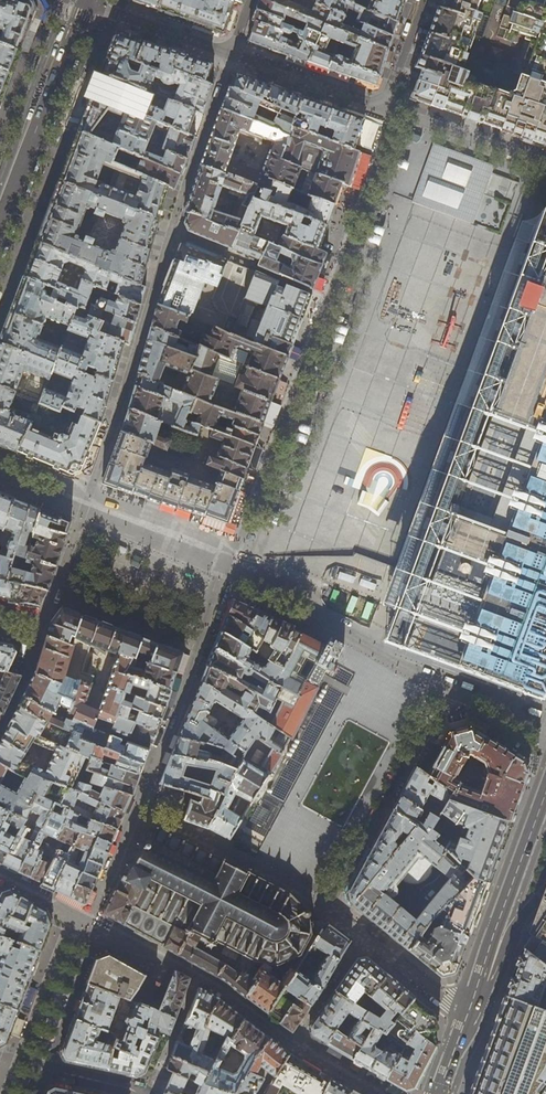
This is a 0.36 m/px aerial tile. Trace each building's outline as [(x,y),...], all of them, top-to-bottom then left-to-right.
[(20,52),(35,11),(32,3),(23,0),(0,0),(0,44),(20,52)] [(223,31),(234,0),(204,0),(203,2),(198,0),(160,0),(157,8),(191,20),(223,31)] [(325,24),(266,0),(259,0),(258,3),(256,9),(284,20),(294,23),(320,34),(325,24)] [(325,24),(331,10),(328,9),(309,0),(266,0),(325,24)] [(328,9),(332,0),(309,0),(328,9)] [(399,23),(397,22),(367,10),(354,4),(344,0),(332,0),(328,9),(331,10),(345,16),(348,9),(359,13),(356,21),(393,37),(394,35),(399,23)] [(367,10),(397,22),(398,19),(404,0),(371,0),(367,10)] [(441,4),(439,9),(437,8),(434,17),(421,51),(420,55),(459,69),(484,0),(442,0),(441,4)] [(459,69),(455,78),(506,96),(514,91),(519,78),(532,41),(499,29),(510,0),(484,0),(459,69)] [(545,87),(545,8),(523,0),(510,0),(499,29),(532,41),(519,78),(545,87)] [(545,8),(545,0),(523,0),(545,8)] [(251,21),(253,22),(252,27),(252,32),(310,55),(320,34),(294,23),(293,26),(288,24),(288,26),(282,24),(284,20),(256,9),(254,14),(251,21)] [(389,48),(393,37),(356,21),(345,16),(331,10),(325,24),(389,49),(389,48)] [(380,76),(381,76),(385,63),(389,49),(325,24),(320,34),(310,55),(308,61),(316,64),(348,75),(376,85),(380,76)] [(308,61),(310,55),(252,32),(250,36),(249,40),(284,53),(291,55),(308,61)] [(177,73),(174,72),(173,75),(170,76),(168,76),(136,63),(138,57),(139,57),(144,42),(132,38),(121,34),(113,38),(104,63),(99,74),(195,112),(202,115),(207,100),(212,86),(204,83),(177,72),(177,73)] [(173,75),(174,72),(177,73),(177,72),(204,83),(210,66),(144,42),(139,57),(138,57),(136,63),(149,69),(152,63),(157,65),(156,67),(157,67),(155,71),(168,76),(170,76),(173,75)] [(0,103),(7,86),(8,81),(10,78),(11,75),(20,52),(0,44),(0,102),(0,103)] [(420,55),(419,55),(417,61),(415,66),(422,69),(421,73),(414,93),(415,97),(416,99),(418,100),(487,124),(523,137),(545,145),(545,87),(519,78),(514,91),(506,96),(455,78),(459,69),(420,55)] [(204,83),(212,86),(212,81),(210,66),(204,83)] [(191,123),(195,112),(99,74),(97,79),(78,132),(88,136),(112,105),(187,135),(191,123)] [(241,76),(237,74),(234,81),(231,88),(296,115),(302,98),(271,87),(241,76)] [(296,115),(231,88),(228,87),(225,97),(221,109),(288,136),(292,127),(296,115)] [(305,99),(302,98),(296,115),(292,127),(353,151),(354,147),(363,120),(305,99)] [(178,174),(180,175),(184,165),(191,146),(194,137),(187,135),(112,105),(88,136),(118,149),(122,150),(122,149),(144,160),(178,174)] [(296,166),(283,161),(280,160),(288,136),(221,109),(214,128),(201,166),(200,165),(200,166),(226,175),(227,175),(257,187),(269,192),(273,181),(306,195),(311,197),(333,205),(341,185),(341,183),(314,173),(296,166)] [(359,153),(353,151),(292,127),(288,136),(280,160),(283,161),(296,166),(314,173),(341,183),(349,186),(359,153)] [(168,187),(149,178),(112,162),(118,149),(88,136),(78,132),(68,158),(59,182),(159,219),(163,203),(168,187)] [(419,144),(422,137),(410,133),(408,140),(419,144)] [(413,203),(472,225),(490,175),(494,166),(433,145),(433,144),(433,145),(411,202),(413,203)] [(176,181),(178,174),(144,160),(143,165),(152,170),(149,178),(168,187),(173,189),(176,181)] [(184,211),(185,211),(186,211),(188,212),(239,232),(241,229),(257,187),(227,175),(226,175),(200,166),(192,190),(185,210),(185,211),(184,211)] [(327,224),(333,205),(311,197),(306,195),(273,181),(269,192),(270,192),(265,203),(301,216),(305,216),(326,226),(327,224)] [(36,241),(140,286),(143,275),(153,240),(159,219),(59,182),(43,223),(36,241)] [(325,230),(326,226),(305,216),(301,216),(265,203),(270,192),(269,192),(257,187),(241,229),(254,234),(253,237),(268,243),(271,244),(281,239),(284,236),(298,243),(318,251),(325,230)] [(541,700),(545,686),(545,211),(534,243),(528,257),(524,255),(527,246),(521,244),(515,242),(503,273),(515,278),(462,423),(433,503),(420,537),(414,555),(407,573),(394,607),(381,641),(541,700)] [(205,238),(233,249),(239,232),(188,212),(186,219),(184,223),(189,231),(205,238)] [(242,253),(261,260),(268,243),(253,237),(254,234),(241,229),(239,232),(233,249),(242,253)] [(326,254),(318,251),(298,243),(284,236),(281,239),(271,244),(291,252),(322,265),(326,254)] [(117,285),(114,295),(141,304),(143,296),(145,289),(145,288),(142,287),(140,286),(36,241),(31,256),(30,259),(105,291),(108,281),(117,285)] [(160,296),(156,304),(157,305),(187,317),(193,304),(201,282),(216,287),(226,260),(223,259),(221,258),(221,257),(206,251),(189,244),(187,243),(186,244),(181,243),(181,242),(179,247),(175,257),(173,261),(172,260),(166,274),(162,284),(162,286),(164,287),(163,288),(160,296)] [(259,264),(258,266),(258,267),(286,278),(313,290),(318,276),(322,265),(291,252),(271,244),(268,243),(261,260),(259,264)] [(105,291),(30,259),(24,275),(23,277),(60,292),(55,303),(64,307),(65,305),(75,309),(76,307),(90,312),(92,306),(104,311),(135,323),(138,312),(141,304),(114,295),(105,291)] [(259,273),(254,270),(243,298),(256,303),(255,305),(254,305),(240,338),(260,346),(262,341),(266,344),(269,336),(292,345),(308,303),(311,297),(277,282),(272,278),(259,273)] [(21,282),(9,313),(66,334),(75,309),(65,305),(64,307),(55,303),(60,292),(23,277),(21,282)] [(156,306),(156,309),(186,320),(187,317),(157,305),(156,304),(156,306)] [(132,334),(135,323),(104,311),(92,306),(90,312),(89,317),(103,323),(99,333),(123,343),(128,344),(128,345),(129,345),(130,342),(132,334)] [(118,362),(123,343),(99,333),(103,323),(89,317),(90,312),(76,307),(75,309),(66,334),(56,360),(77,368),(76,371),(84,374),(86,371),(112,381),(118,362)] [(152,320),(150,327),(179,339),(181,334),(176,331),(175,328),(177,324),(179,321),(185,323),(186,320),(156,309),(152,320)] [(0,338),(0,344),(54,365),(56,360),(66,334),(9,313),(8,316),(0,338)] [(286,364),(288,358),(260,346),(240,338),(231,334),(230,335),(226,333),(230,323),(234,324),(236,318),(232,316),(227,314),(221,330),(213,326),(212,328),(209,337),(203,335),(198,347),(256,369),(279,380),(286,364)] [(148,334),(146,340),(195,358),(198,347),(179,339),(150,327),(148,334)] [(288,356),(292,345),(269,336),(266,344),(262,341),(260,346),(288,358),(288,356)] [(141,359),(137,373),(148,377),(147,379),(157,383),(165,365),(188,374),(181,393),(196,399),(224,409),(233,386),(190,370),(195,358),(146,340),(141,359)] [(40,402),(54,365),(0,344),(0,387),(40,402)] [(272,399),(279,380),(256,369),(198,347),(195,358),(190,370),(233,386),(246,391),(248,394),(271,402),(272,399)] [(60,412),(62,408),(86,417),(100,423),(106,402),(112,381),(86,371),(84,374),(76,371),(77,368),(56,360),(54,365),(40,402),(39,404),(60,412)] [(131,393),(127,408),(160,422),(184,432),(196,436),(199,425),(185,420),(190,408),(191,409),(196,399),(181,393),(157,383),(147,379),(148,377),(137,373),(131,393)] [(233,386),(224,409),(263,424),(267,412),(271,402),(248,394),(246,391),(233,386)] [(16,452),(30,428),(39,404),(40,402),(0,387),(0,445),(16,452)] [(259,436),(263,424),(224,409),(196,399),(191,409),(190,408),(185,420),(199,425),(214,431),(224,434),(226,424),(224,423),(222,428),(215,425),(219,415),(232,421),(231,425),(259,436)] [(122,425),(120,431),(150,443),(167,450),(170,442),(156,436),(160,422),(127,408),(122,425)] [(97,432),(100,423),(86,417),(84,422),(74,418),(65,442),(30,428),(16,452),(65,473),(71,476),(80,473),(92,444),(97,432)] [(255,443),(259,436),(231,425),(227,424),(226,424),(224,434),(254,446),(255,443)] [(205,514),(226,521),(240,483),(242,478),(221,470),(214,489),(187,480),(188,475),(172,469),(170,476),(142,465),(150,443),(120,431),(117,439),(114,448),(102,481),(101,484),(102,484),(131,495),(132,494),(155,502),(156,500),(177,507),(177,506),(192,511),(193,510),(199,512),(205,514)] [(247,468),(254,446),(224,434),(214,431),(211,438),(224,442),(222,446),(218,457),(222,459),(247,468)] [(246,471),(247,468),(222,459),(221,462),(209,458),(206,465),(221,470),(242,478),(243,479),(246,471)] [(14,499),(7,496),(0,493),(0,542),(14,499)] [(30,505),(22,502),(14,499),(0,542),(0,573),(9,576),(15,556),(30,505)] [(35,507),(30,505),(15,556),(26,558),(30,545),(32,539),(40,509),(35,507)] [(67,534),(46,528),(49,520),(58,523),(59,517),(40,509),(32,539),(37,541),(35,546),(30,545),(26,558),(15,556),(9,576),(7,581),(13,583),(48,590),(55,571),(55,570),(67,535),(67,534)] [(295,525),(301,530),(297,535),(315,548),(325,536),(314,528),(321,519),(307,509),(295,525)] [(71,522),(70,522),(65,520),(59,517),(58,523),(49,520),(46,528),(67,534),(69,528),(71,522)] [(9,576),(0,573),(0,597),(4,598),(9,598),(13,583),(7,581),(9,576)] [(194,582),(195,580),(183,575),(182,577),(183,581),(190,584),(194,582)] [(46,594),(48,590),(13,583),(9,598),(8,603),(25,603),(40,606),(46,594)] [(263,636),(271,617),(233,600),(232,603),(227,615),(263,636)] [(50,624),(48,627),(60,633),(71,637),(74,638),(80,621),(113,633),(105,654),(106,655),(109,650),(119,654),(132,659),(176,674),(180,664),(183,654),(152,642),(130,634),(123,631),(65,609),(62,608),(50,624)] [(271,617),(263,636),(227,615),(220,632),(272,662),(282,647),(291,630),(293,626),(292,625),(271,617)] [(80,621),(74,638),(85,643),(92,647),(105,654),(113,633),(80,621)] [(48,630),(46,635),(68,644),(71,637),(60,633),(48,627),(48,630)] [(298,633),(291,630),(282,647),(272,662),(282,668),(300,635),(300,634),(298,633)] [(282,668),(272,662),(220,632),(215,646),(213,649),(252,671),(272,683),(282,668)] [(93,744),(104,749),(110,736),(110,735),(94,729),(98,718),(114,724),(111,730),(129,736),(135,723),(117,717),(121,704),(162,719),(164,712),(166,707),(140,697),(129,694),(132,686),(134,678),(125,674),(132,659),(119,654),(112,670),(113,670),(98,711),(83,705),(93,676),(83,672),(92,647),(85,643),(74,638),(71,637),(68,644),(46,635),(40,654),(35,673),(33,676),(21,700),(18,705),(47,722),(73,734),(73,732),(81,735),(80,739),(93,744)] [(318,644),(300,635),(282,668),(272,683),(280,688),(280,689),(296,698),(303,685),(293,680),(301,664),(311,670),(320,652),(321,653),(324,647),(322,646),(318,644)] [(343,645),(330,638),(327,642),(324,647),(321,653),(334,660),(343,645)] [(7,672),(9,667),(16,653),(12,646),(7,645),(0,643),(0,669),(7,672)] [(250,675),(252,671),(213,649),(212,653),(206,667),(246,687),(252,679),(253,678),(250,675)] [(321,653),(320,652),(311,670),(303,685),(296,698),(280,689),(265,721),(289,737),(315,689),(315,688),(316,686),(317,687),(318,685),(317,684),(321,675),(325,669),(329,671),(333,662),(334,660),(321,653)] [(176,674),(132,659),(125,674),(134,678),(145,681),(171,690),(174,682),(176,674)] [(335,666),(266,795),(262,793),(241,825),(262,837),(350,674),(335,666)] [(256,683),(252,679),(246,687),(206,667),(202,681),(201,683),(254,714),(258,706),(261,707),(257,715),(265,721),(280,689),(280,688),(272,683),(252,671),(250,675),(253,678),(266,685),(263,690),(257,686),(256,683)] [(7,672),(0,669),(0,684),(1,684),(0,685),(0,713),(3,714),(5,710),(21,677),(7,672)] [(169,698),(171,690),(145,681),(134,678),(132,686),(142,689),(140,697),(166,707),(169,698)] [(256,737),(280,754),(289,737),(265,721),(257,715),(254,714),(201,683),(193,702),(178,737),(201,741),(223,749),(241,760),(256,737)] [(160,724),(162,719),(121,704),(117,717),(135,723),(157,731),(160,724)] [(16,709),(1,739),(19,750),(28,734),(35,738),(36,736),(85,758),(87,758),(93,744),(80,739),(81,735),(73,732),(73,734),(47,722),(18,705),(16,709)] [(350,718),(349,718),(347,718),(345,719),(344,721),(300,801),(300,803),(300,804),(300,806),(301,807),(302,808),(339,828),(340,829),(341,829),(342,829),(344,829),(345,828),(346,827),(390,746),(391,744),(391,743),(390,741),(389,739),(388,738),(352,718),(350,718)] [(154,737),(157,731),(135,723),(129,736),(151,744),(154,737)] [(519,798),(528,774),(523,761),(471,728),(450,733),(440,752),(427,775),(454,791),(448,800),(510,822),(519,798)] [(36,736),(35,738),(28,734),(19,750),(1,739),(0,742),(0,764),(7,768),(25,778),(27,779),(31,773),(69,789),(70,788),(85,758),(36,736)] [(147,756),(149,750),(110,736),(104,749),(144,762),(147,756)] [(223,749),(201,741),(178,737),(173,751),(172,754),(193,759),(193,758),(208,761),(208,760),(235,770),(241,760),(223,749)] [(256,737),(241,760),(267,776),(278,757),(280,754),(256,737)] [(104,749),(93,744),(87,758),(90,759),(139,774),(142,767),(144,762),(104,749)] [(209,791),(215,793),(216,792),(224,795),(235,770),(208,760),(208,761),(193,758),(193,759),(172,754),(165,769),(159,784),(161,784),(186,791),(192,794),(206,799),(209,791)] [(137,781),(139,774),(90,759),(85,770),(134,787),(137,781)] [(218,806),(225,810),(232,796),(250,805),(259,790),(267,776),(241,760),(235,770),(224,795),(218,806)] [(437,818),(441,813),(448,800),(454,791),(427,775),(415,768),(407,783),(400,796),(437,818)] [(133,791),(134,787),(85,770),(82,780),(104,787),(131,796),(133,791)] [(17,794),(0,784),(0,789),(1,790),(0,791),(0,802),(1,802),(0,805),(0,807),(9,812),(10,812),(16,800),(29,806),(34,795),(55,803),(60,806),(66,795),(67,795),(69,789),(31,773),(27,779),(25,778),(17,794)] [(75,790),(74,790),(124,812),(128,804),(131,796),(104,787),(103,790),(78,782),(75,790)] [(121,820),(124,812),(74,790),(75,790),(70,788),(69,789),(67,795),(66,795),(60,806),(69,811),(117,829),(121,820)] [(215,793),(212,802),(206,800),(206,799),(192,794),(188,806),(183,820),(194,824),(207,828),(218,806),(224,795),(216,792),(215,793)] [(19,872),(55,803),(34,795),(29,806),(16,800),(10,812),(26,820),(1,863),(10,868),(19,872)] [(392,810),(416,826),(404,840),(399,846),(352,904),(369,917),(370,919),(382,929),(400,907),(383,894),(397,876),(401,879),(403,881),(406,881),(409,882),(414,882),(417,881),(420,880),(423,878),(425,876),(427,872),(428,870),(428,868),(427,867),(430,863),(434,866),(446,851),(444,849),(448,843),(445,841),(431,830),(433,826),(437,818),(400,796),(395,804),(392,810)] [(499,853),(510,822),(448,800),(441,813),(456,825),(463,827),(456,845),(449,843),(448,843),(444,849),(446,851),(472,877),(473,877),(488,883),(499,853)] [(60,806),(55,803),(19,872),(30,878),(41,883),(57,851),(66,855),(70,845),(74,846),(80,833),(62,825),(69,811),(60,806)] [(235,830),(242,819),(225,810),(218,806),(207,828),(209,829),(217,834),(229,840),(235,830)] [(9,812),(0,807),(0,827),(9,812)] [(416,826),(392,810),(368,854),(347,893),(349,901),(352,904),(399,846),(394,842),(398,836),(404,840),(416,826)] [(114,836),(117,829),(69,811),(62,825),(80,833),(96,838),(111,845),(114,836)] [(1,863),(26,820),(10,812),(9,812),(0,827),(0,863),(1,863)] [(319,831),(312,832),(311,824),(301,826),(305,853),(311,853),(310,847),(321,846),(319,831)] [(225,860),(224,861),(180,838),(157,826),(153,833),(150,832),(147,832),(146,835),(147,838),(145,838),(146,839),(145,841),(144,843),(143,843),(143,844),(142,845),(139,843),(138,846),(140,847),(141,848),(140,848),(139,849),(140,849),(139,850),(140,851),(138,857),(135,863),(133,863),(132,864),(132,865),(132,866),(128,864),(127,867),(132,869),(130,870),(130,871),(129,873),(128,875),(126,876),(127,877),(126,877),(123,875),(122,875),(121,875),(120,875),(119,877),(120,878),(116,887),(114,887),(113,889),(114,890),(126,896),(122,902),(133,907),(128,916),(124,925),(134,932),(138,934),(138,933),(142,935),(148,939),(151,941),(151,940),(164,947),(174,928),(185,933),(186,934),(188,935),(188,936),(190,936),(191,934),(192,934),(193,933),(192,933),(192,930),(210,939),(207,941),(206,940),(205,942),(206,942),(206,944),(206,945),(206,946),(206,947),(207,946),(210,948),(211,948),(214,946),(215,945),(214,945),(214,942),(215,940),(222,944),(222,945),(224,946),(224,945),(232,949),(232,950),(234,951),(243,955),(242,956),(244,957),(245,956),(253,961),(255,962),(256,962),(260,963),(263,964),(275,966),(276,967),(277,967),(278,966),(292,959),(298,956),(299,957),(300,956),(301,955),(301,954),(310,937),(311,937),(311,935),(311,934),(311,933),(309,922),(316,921),(309,916),(310,915),(310,913),(308,911),(306,910),(289,894),(248,873),(248,872),(246,871),(246,872),(235,866),(236,865),(225,860)] [(446,839),(446,836),(433,826),(431,830),(445,841),(446,839)] [(96,838),(80,833),(74,846),(69,856),(54,889),(60,893),(75,900),(84,905),(86,904),(88,899),(92,890),(77,885),(82,872),(87,861),(93,847),(96,838)] [(109,848),(111,845),(96,838),(93,847),(108,853),(109,848)] [(105,859),(108,853),(93,847),(87,861),(102,866),(105,859)] [(66,855),(57,851),(41,883),(54,889),(69,856),(66,855)] [(436,915),(472,877),(446,851),(434,866),(449,879),(416,920),(400,907),(382,929),(395,939),(408,950),(424,928),(436,915)] [(102,867),(102,866),(87,861),(82,872),(97,879),(100,872),(102,867)] [(94,884),(97,879),(82,872),(77,885),(92,890),(92,889),(94,884)] [(473,877),(472,877),(436,915),(469,934),(486,888),(488,883),(473,877)] [(536,913),(529,930),(527,936),(522,949),(524,951),(545,966),(545,885),(536,913)] [(122,902),(126,896),(114,890),(108,904),(104,912),(105,915),(106,915),(113,919),(115,921),(124,925),(128,916),(133,907),(122,902)] [(2,928),(8,916),(10,917),(21,897),(14,893),(9,891),(1,893),(0,896),(0,928),(2,928)] [(26,900),(21,897),(10,917),(24,922),(25,919),(32,903),(26,900)] [(2,928),(0,928),(0,956),(2,957),(0,961),(0,1004),(18,1010),(30,980),(50,924),(45,911),(32,903),(25,919),(32,922),(30,927),(24,925),(24,923),(24,922),(10,917),(8,916),(2,928)] [(468,937),(469,934),(436,915),(424,928),(408,950),(423,963),(440,976),(441,977),(443,977),(449,975),(453,974),(454,974),(455,973),(455,971),(468,937)] [(324,920),(316,921),(309,922),(311,933),(311,934),(311,935),(314,936),(301,955),(300,956),(296,963),(292,959),(278,966),(277,967),(276,967),(275,966),(263,964),(259,970),(259,971),(253,979),(256,981),(245,997),(256,1005),(268,1014),(284,988),(327,923),(324,920)] [(341,959),(341,958),(349,944),(349,945),(351,942),(349,940),(348,940),(345,937),(345,936),(343,935),(336,930),(335,929),(334,928),(333,928),(330,925),(327,923),(284,988),(288,991),(294,996),(311,1007),(321,992),(322,990),(325,985),(327,982),(327,981),(334,970),(339,961),(340,961),(341,959)] [(255,967),(260,963),(256,962),(255,962),(253,961),(245,956),(244,957),(242,956),(233,971),(225,963),(195,948),(199,941),(206,944),(206,942),(205,942),(206,940),(207,941),(210,939),(192,930),(192,933),(193,933),(192,934),(191,934),(190,936),(188,936),(188,935),(186,934),(185,933),(174,928),(164,947),(173,952),(177,955),(183,958),(188,960),(188,961),(227,983),(245,998),(245,997),(256,981),(253,979),(259,971),(259,970),(255,967)] [(505,997),(545,1011),(545,966),(524,951),(522,949),(518,960),(505,997)] [(96,959),(87,983),(130,1000),(139,988),(146,975),(122,962),(109,954),(96,959)] [(372,963),(366,958),(358,959),(346,975),(335,991),(360,1007),(386,975),(372,963)] [(171,981),(168,988),(159,1011),(176,1018),(183,999),(190,981),(191,979),(182,974),(175,971),(174,972),(171,981)] [(156,981),(146,975),(139,988),(130,1000),(139,1004),(140,1003),(153,1008),(159,1011),(168,988),(156,981)] [(385,1034),(415,998),(398,985),(386,975),(360,1007),(367,1012),(362,1021),(372,1028),(381,1032),(385,1034)] [(76,1011),(74,1018),(104,1030),(112,1033),(111,1037),(116,1039),(113,1047),(136,1055),(145,1033),(153,1008),(140,1003),(139,1004),(130,1000),(87,983),(76,1011)] [(178,1036),(171,1055),(190,1064),(207,1018),(218,998),(208,992),(199,987),(181,1028),(184,1029),(186,1028),(188,1028),(191,1028),(192,1027),(196,1028),(189,1044),(187,1043),(185,1045),(182,1044),(181,1037),(178,1036)] [(288,991),(284,988),(268,1014),(267,1015),(273,1020),(279,1024),(292,1005),(290,1003),(293,997),(287,993),(288,991)] [(353,1016),(358,1020),(351,1031),(348,1029),(344,1036),(361,1047),(372,1028),(362,1021),(367,1012),(360,1007),(335,991),(321,1011),(309,1028),(311,1036),(316,1039),(326,1044),(335,1030),(336,1030),(347,1015),(352,1018),(353,1016)] [(305,1015),(311,1007),(294,996),(293,997),(290,1003),(292,1005),(279,1024),(286,1029),(292,1033),(293,1032),(300,1022),(305,1015)] [(541,1082),(545,1074),(545,1068),(543,1066),(545,1059),(545,1011),(505,997),(503,1000),(502,999),(499,1009),(494,1021),(495,1021),(472,1086),(469,1093),(545,1093),(545,1085),(541,1082)] [(232,1010),(218,998),(207,1018),(190,1064),(209,1072),(226,1037),(231,1041),(244,1019),(232,1010)] [(422,1004),(415,998),(385,1034),(399,1044),(404,1048),(413,1033),(429,1043),(431,1039),(436,1025),(435,1019),(433,1013),(422,1004)] [(6,1042),(11,1030),(18,1010),(0,1004),(0,1046),(6,1042)] [(171,1032),(176,1018),(159,1011),(153,1008),(145,1033),(158,1039),(167,1042),(171,1032)] [(83,1065),(108,1070),(113,1047),(116,1039),(111,1037),(110,1037),(108,1044),(96,1041),(98,1034),(102,1035),(104,1030),(74,1018),(67,1035),(61,1053),(65,1061),(83,1065)] [(256,1030),(244,1019),(231,1041),(226,1037),(209,1072),(206,1076),(203,1082),(213,1086),(213,1087),(234,1093),(240,1082),(241,1082),(252,1063),(269,1040),(256,1030)] [(395,1052),(389,1053),(384,1050),(381,1051),(375,1047),(374,1044),(381,1032),(372,1028),(361,1047),(353,1060),(365,1067),(385,1079),(404,1048),(399,1044),(395,1052)] [(353,1060),(361,1047),(344,1036),(336,1030),(335,1030),(326,1044),(337,1051),(353,1060)] [(136,1076),(144,1072),(151,1055),(158,1039),(145,1033),(136,1055),(113,1047),(108,1070),(123,1073),(136,1076)] [(429,1043),(413,1033),(404,1048),(385,1079),(396,1085),(405,1090),(413,1088),(423,1070),(436,1047),(429,1043)] [(269,1040),(252,1063),(241,1082),(240,1082),(234,1093),(238,1093),(254,1093),(262,1078),(254,1074),(259,1066),(270,1074),(271,1074),(274,1076),(291,1054),(283,1049),(271,1038),(269,1040)] [(291,1054),(274,1076),(270,1084),(277,1088),(274,1093),(322,1093),(330,1078),(323,1074),(305,1062),(291,1054)] [(170,1069),(174,1071),(187,1078),(190,1072),(196,1075),(198,1072),(206,1076),(209,1072),(190,1064),(171,1055),(169,1061),(167,1068),(168,1068),(170,1069)] [(164,1093),(238,1093),(234,1093),(213,1087),(213,1086),(203,1082),(206,1076),(198,1072),(196,1075),(193,1081),(187,1078),(174,1071),(166,1089),(164,1093)] [(330,1078),(322,1093),(350,1093),(351,1091),(347,1088),(330,1078)] [(277,1088),(270,1084),(269,1084),(263,1093),(274,1093),(277,1088)]
